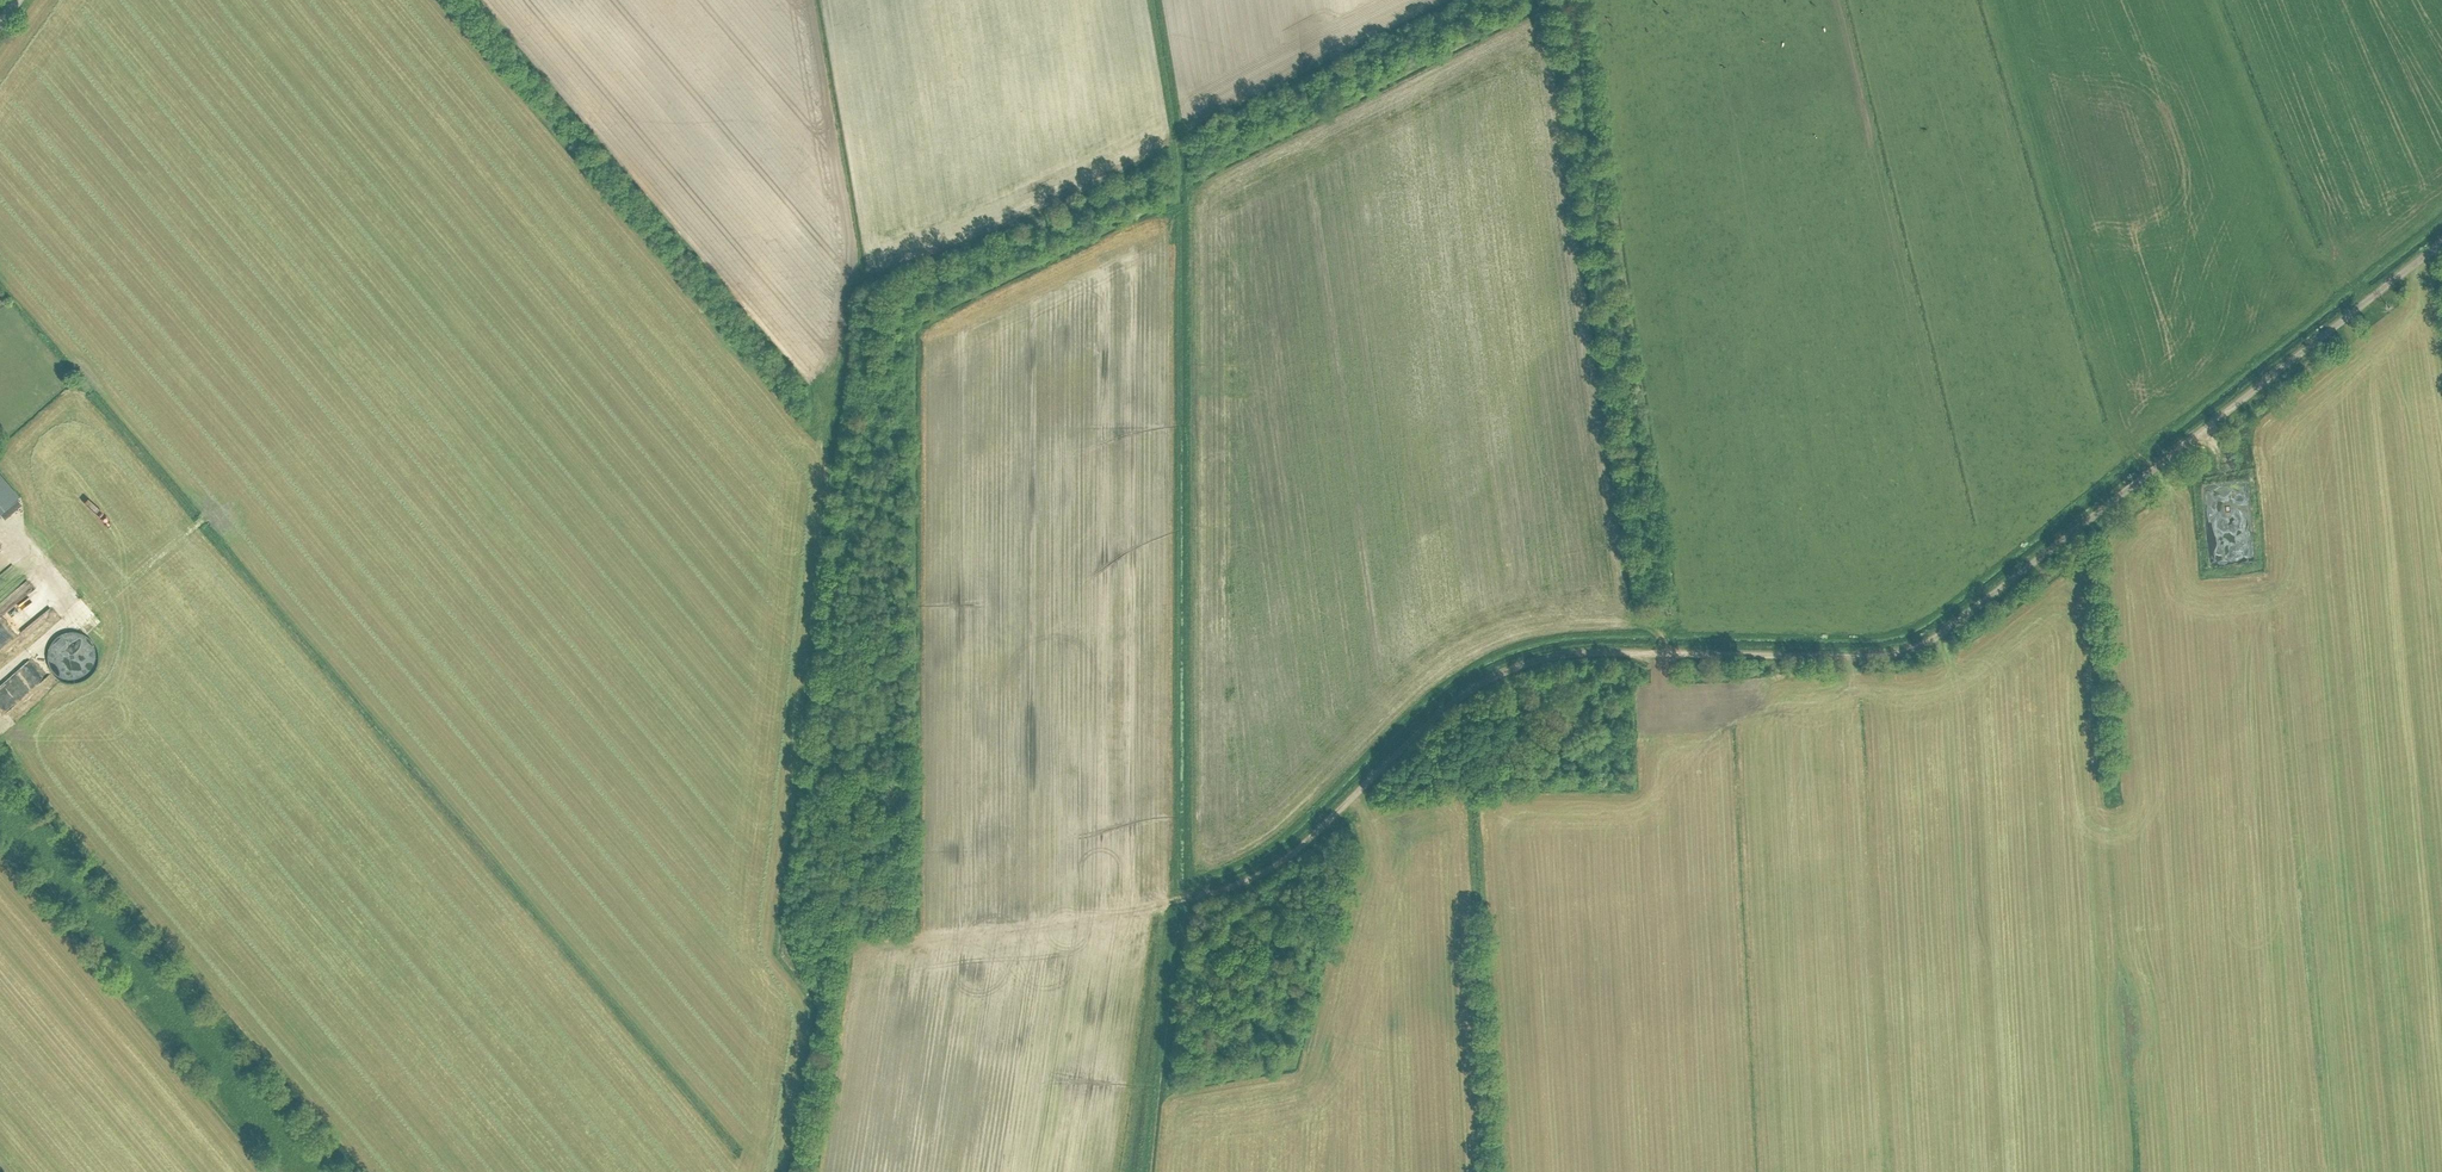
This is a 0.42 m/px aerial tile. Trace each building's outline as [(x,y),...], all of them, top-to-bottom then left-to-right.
[(2211,542),(2213,558),(2239,554),(2237,538),(2211,542)] [(4,614),(3,612),(12,605),(11,605),(17,600),(15,596),(26,587),(22,581),(0,598),(0,617),(4,614)] [(27,602),(35,598),(31,591),(23,595),(27,602)] [(29,629),(51,616),(46,608),(40,612),(42,614),(26,624),(29,629)] [(10,632),(0,620),(0,640),(10,632)]
